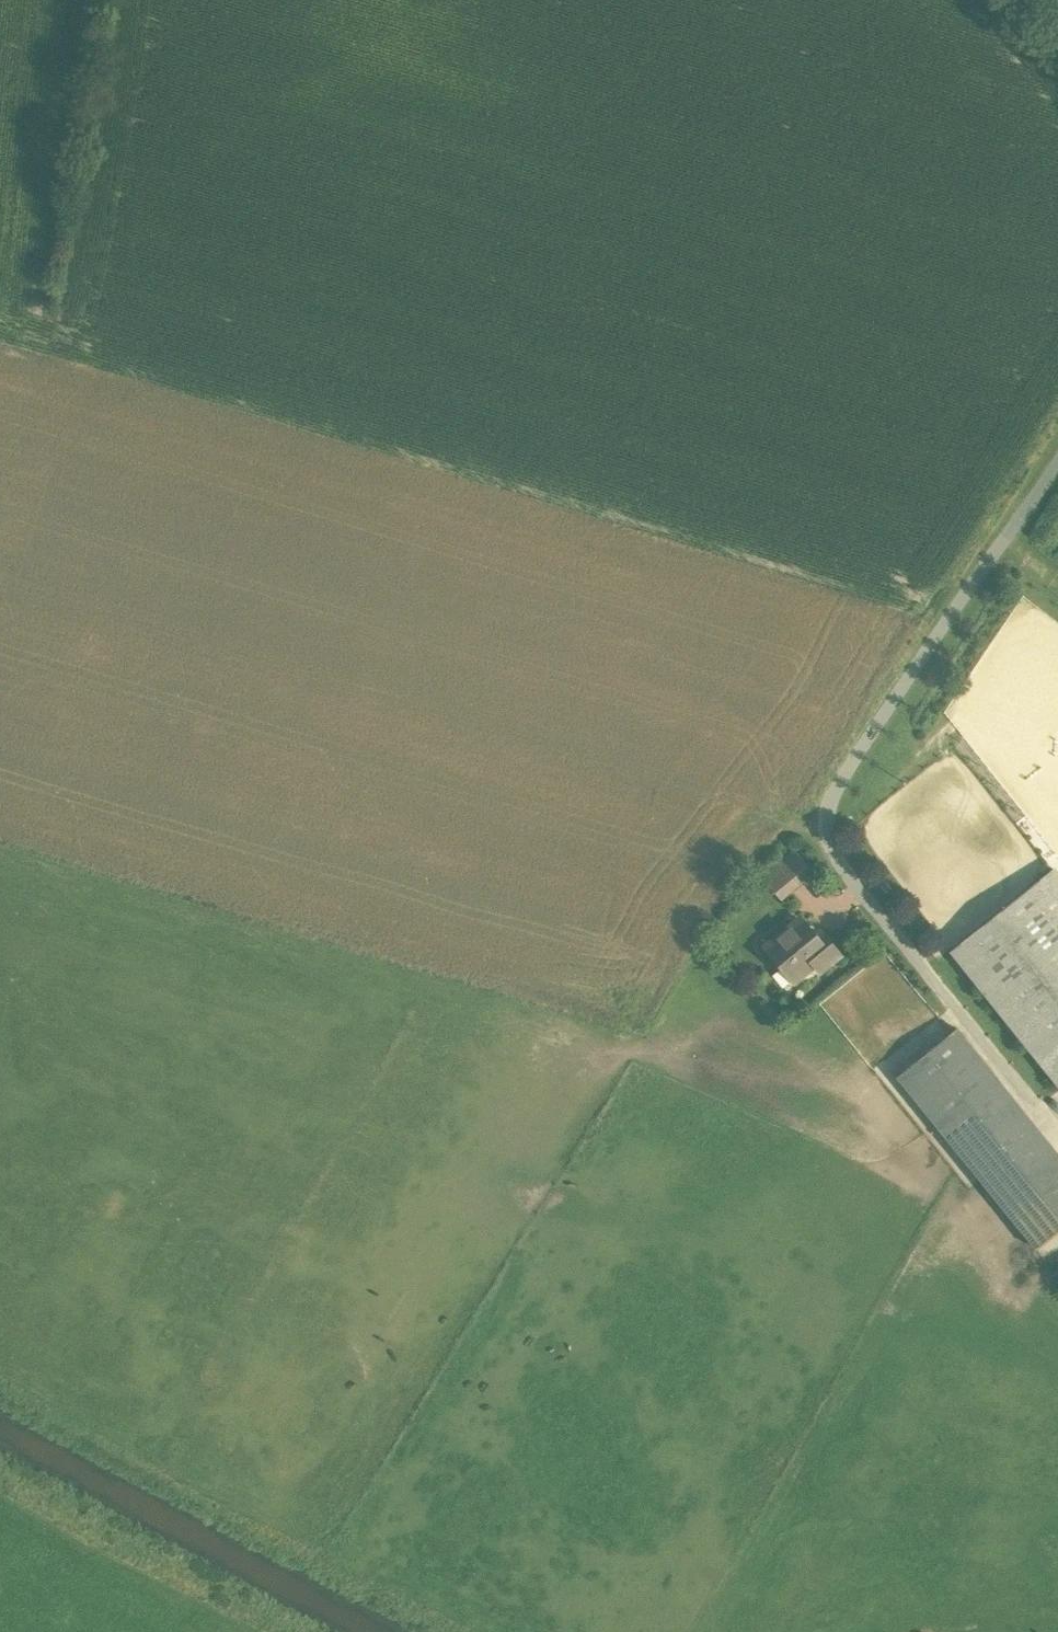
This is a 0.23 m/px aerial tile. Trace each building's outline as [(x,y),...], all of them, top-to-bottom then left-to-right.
[(812,874),(795,853),(765,878),(782,899),(812,874)] [(1052,869),(951,950),(1057,1084),(1057,876),(1052,869)] [(820,971),(839,955),(820,933),(815,938),(800,920),(766,948),(793,980),(813,963),(820,971)] [(956,1029),(897,1077),(1036,1248),(1057,1230),(1057,1156),(956,1029)]
